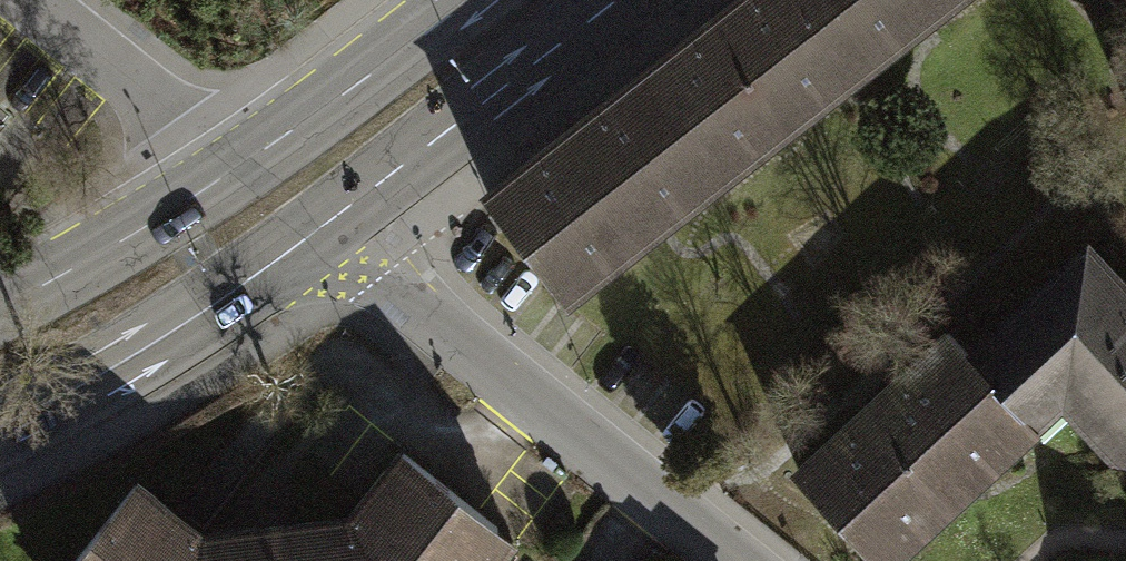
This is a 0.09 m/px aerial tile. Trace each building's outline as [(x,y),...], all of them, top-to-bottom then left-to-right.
[(632,80),(714,184),(871,62),(823,0),(734,0),(632,80)] [(871,62),(951,0),(823,0),(871,62)] [(632,80),(475,202),(557,306),(714,184),(632,80)] [(968,353),(1022,413),(1031,422),(1062,394),(1120,458),(1125,453),(1125,289),(1086,245),(968,353)] [(797,471),(879,560),(881,560),(917,528),(909,519),(960,473),(968,482),(1004,450),(994,438),(1022,413),(968,353),(949,332),(797,471)] [(94,499),(50,560),(457,560),(469,546),(374,464),(320,531),(169,546),(94,499)]
